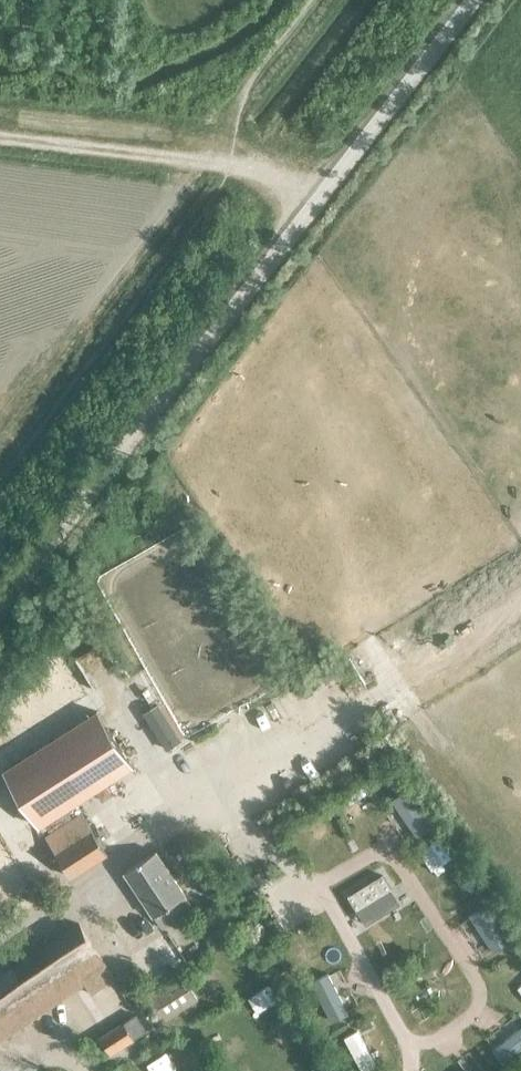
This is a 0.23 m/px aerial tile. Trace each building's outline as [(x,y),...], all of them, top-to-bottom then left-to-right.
[(40,825),(132,766),(97,711),(5,770),(40,825)] [(43,834),(69,876),(105,853),(79,812),(43,834)] [(160,930),(193,908),(157,854),(125,875),(160,930)] [(381,875),(352,894),(358,905),(388,886),(381,875)] [(107,969),(78,924),(0,976),(0,1040),(107,969)] [(145,997),(160,1021),(196,998),(181,974),(145,997)] [(97,1035),(108,1054),(131,1040),(119,1021),(97,1035)]
